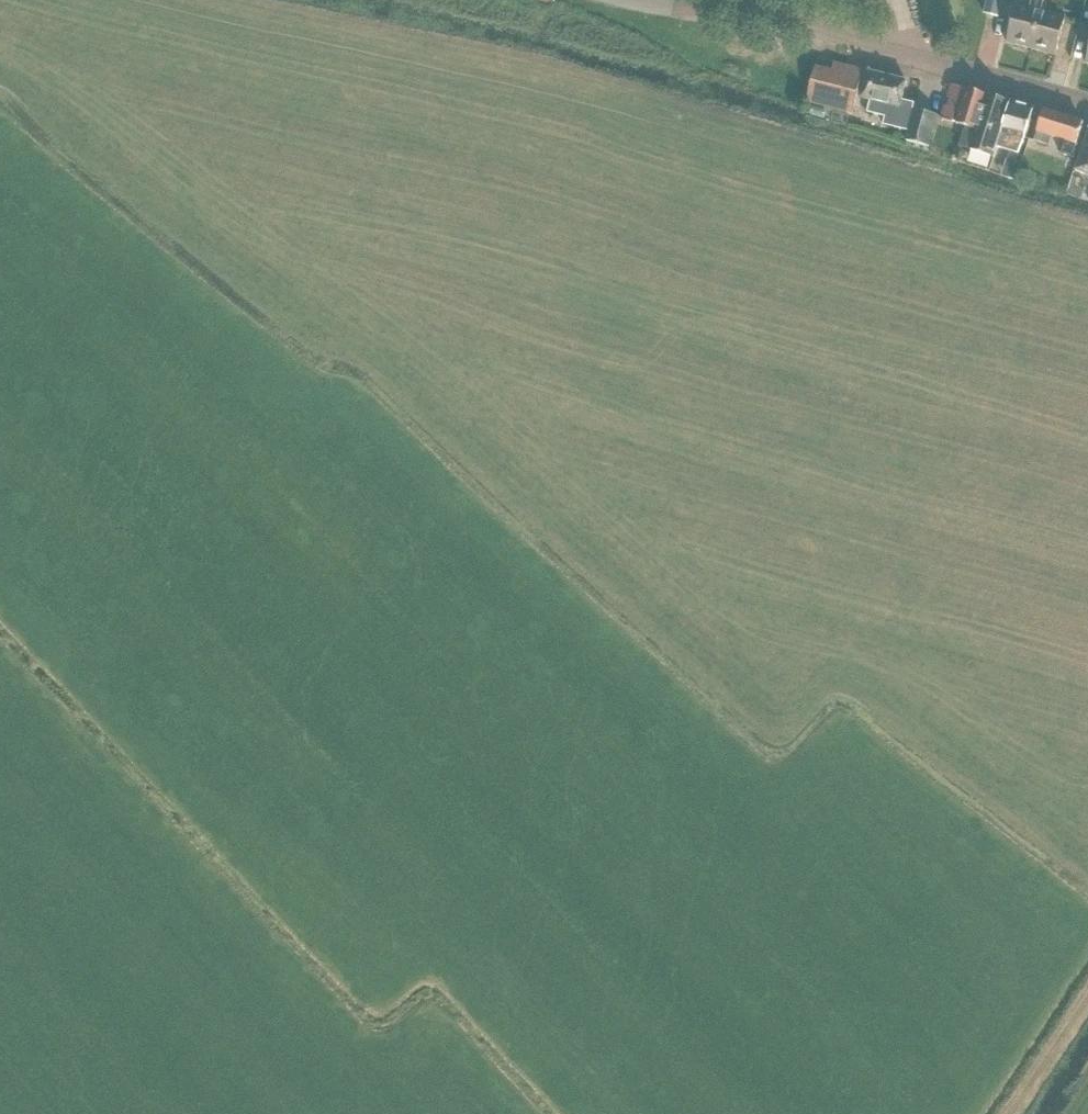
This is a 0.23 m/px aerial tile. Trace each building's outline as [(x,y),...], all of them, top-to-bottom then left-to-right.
[(983,13),(997,16),(1001,0),(986,0),(983,13)] [(1031,49),(1041,11),(1044,0),(1030,0),(1029,8),(1016,4),(1006,43),(1031,49)] [(1066,17),(1041,11),(1031,49),(1056,55),(1066,17)] [(831,71),(815,67),(806,101),(852,113),(863,70),(833,63),(831,71)] [(868,109),(897,116),(906,81),(868,72),(861,98),(870,100),(868,109)] [(987,95),(950,85),(946,96),(950,97),(947,106),(944,105),(940,118),(966,127),(976,130),(987,96),(987,95)] [(993,159),(999,138),(1000,139),(1010,103),(987,96),(976,130),(966,127),(960,147),(968,149),(968,151),(993,159)] [(1034,108),(1010,102),(1010,103),(1000,139),(1005,140),(1003,147),(1010,149),(1007,160),(1014,162),(1021,138),(1026,139),(1034,108)] [(906,140),(928,146),(936,115),(914,110),(906,140)] [(1047,143),(1050,135),(1064,140),(1060,154),(1076,159),(1078,152),(1080,153),(1087,130),(1087,129),(1081,127),(1083,123),(1044,111),(1034,139),(1047,143)] [(1087,176),(1087,133),(1074,171),(1072,170),(1064,193),(1079,198),(1087,175),(1087,176)]
